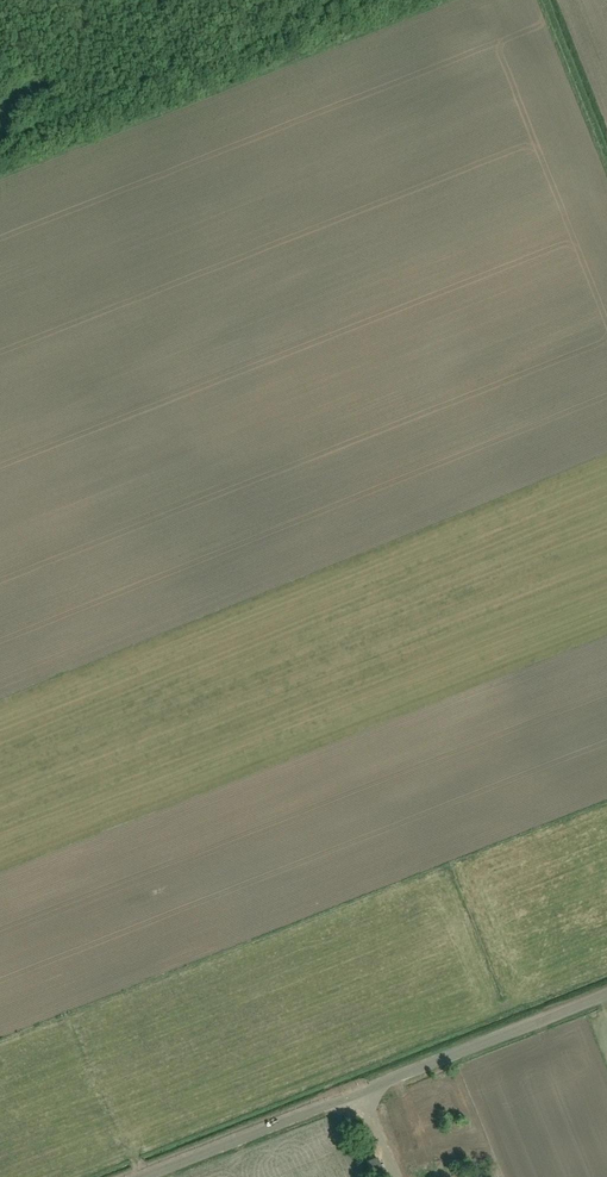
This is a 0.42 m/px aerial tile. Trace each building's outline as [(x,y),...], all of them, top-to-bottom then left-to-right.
[(372,1174),(382,1170),(378,1159),(368,1164),(372,1174)]
